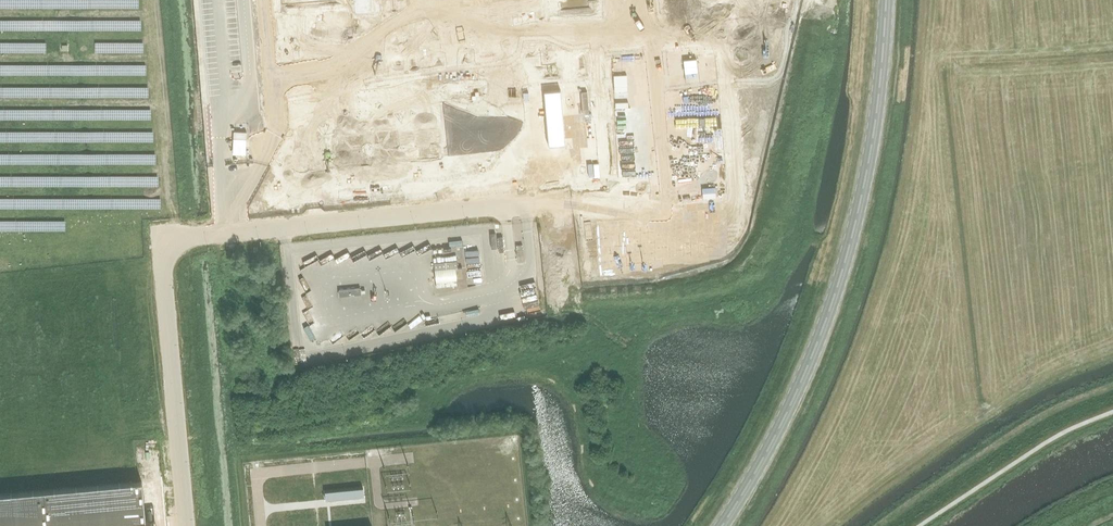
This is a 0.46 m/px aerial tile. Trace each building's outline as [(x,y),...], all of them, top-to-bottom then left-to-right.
[(323,264),(336,257),(334,253),(320,259),(323,264)] [(434,263),(436,287),(457,285),(456,279),(463,278),(462,267),(458,268),(457,260),(434,263)] [(339,290),(340,297),(361,295),(360,288),(339,290)] [(314,341),(318,338),(311,325),(306,327),(314,341)] [(142,482),(0,494),(0,525),(146,525),(142,482)]
